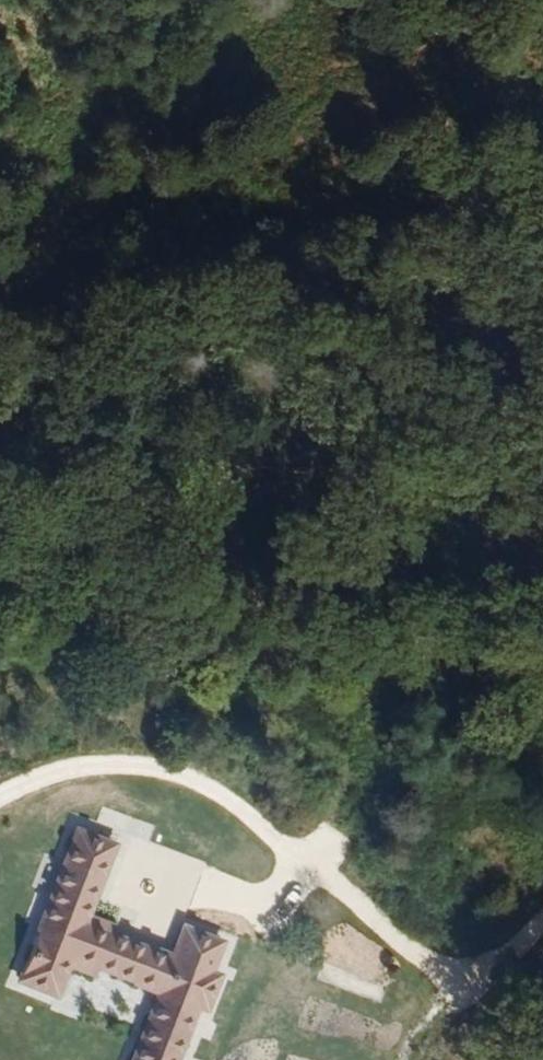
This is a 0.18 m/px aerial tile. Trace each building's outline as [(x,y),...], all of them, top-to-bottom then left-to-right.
[(99,887),(112,852),(76,838),(20,986),(56,998),(65,974),(93,984),(97,974),(158,996),(136,1059),(180,1059),(196,1014),(207,1016),(217,983),(207,981),(217,950),(178,937),(171,964),(109,944),(113,930),(86,919),(99,887)]
